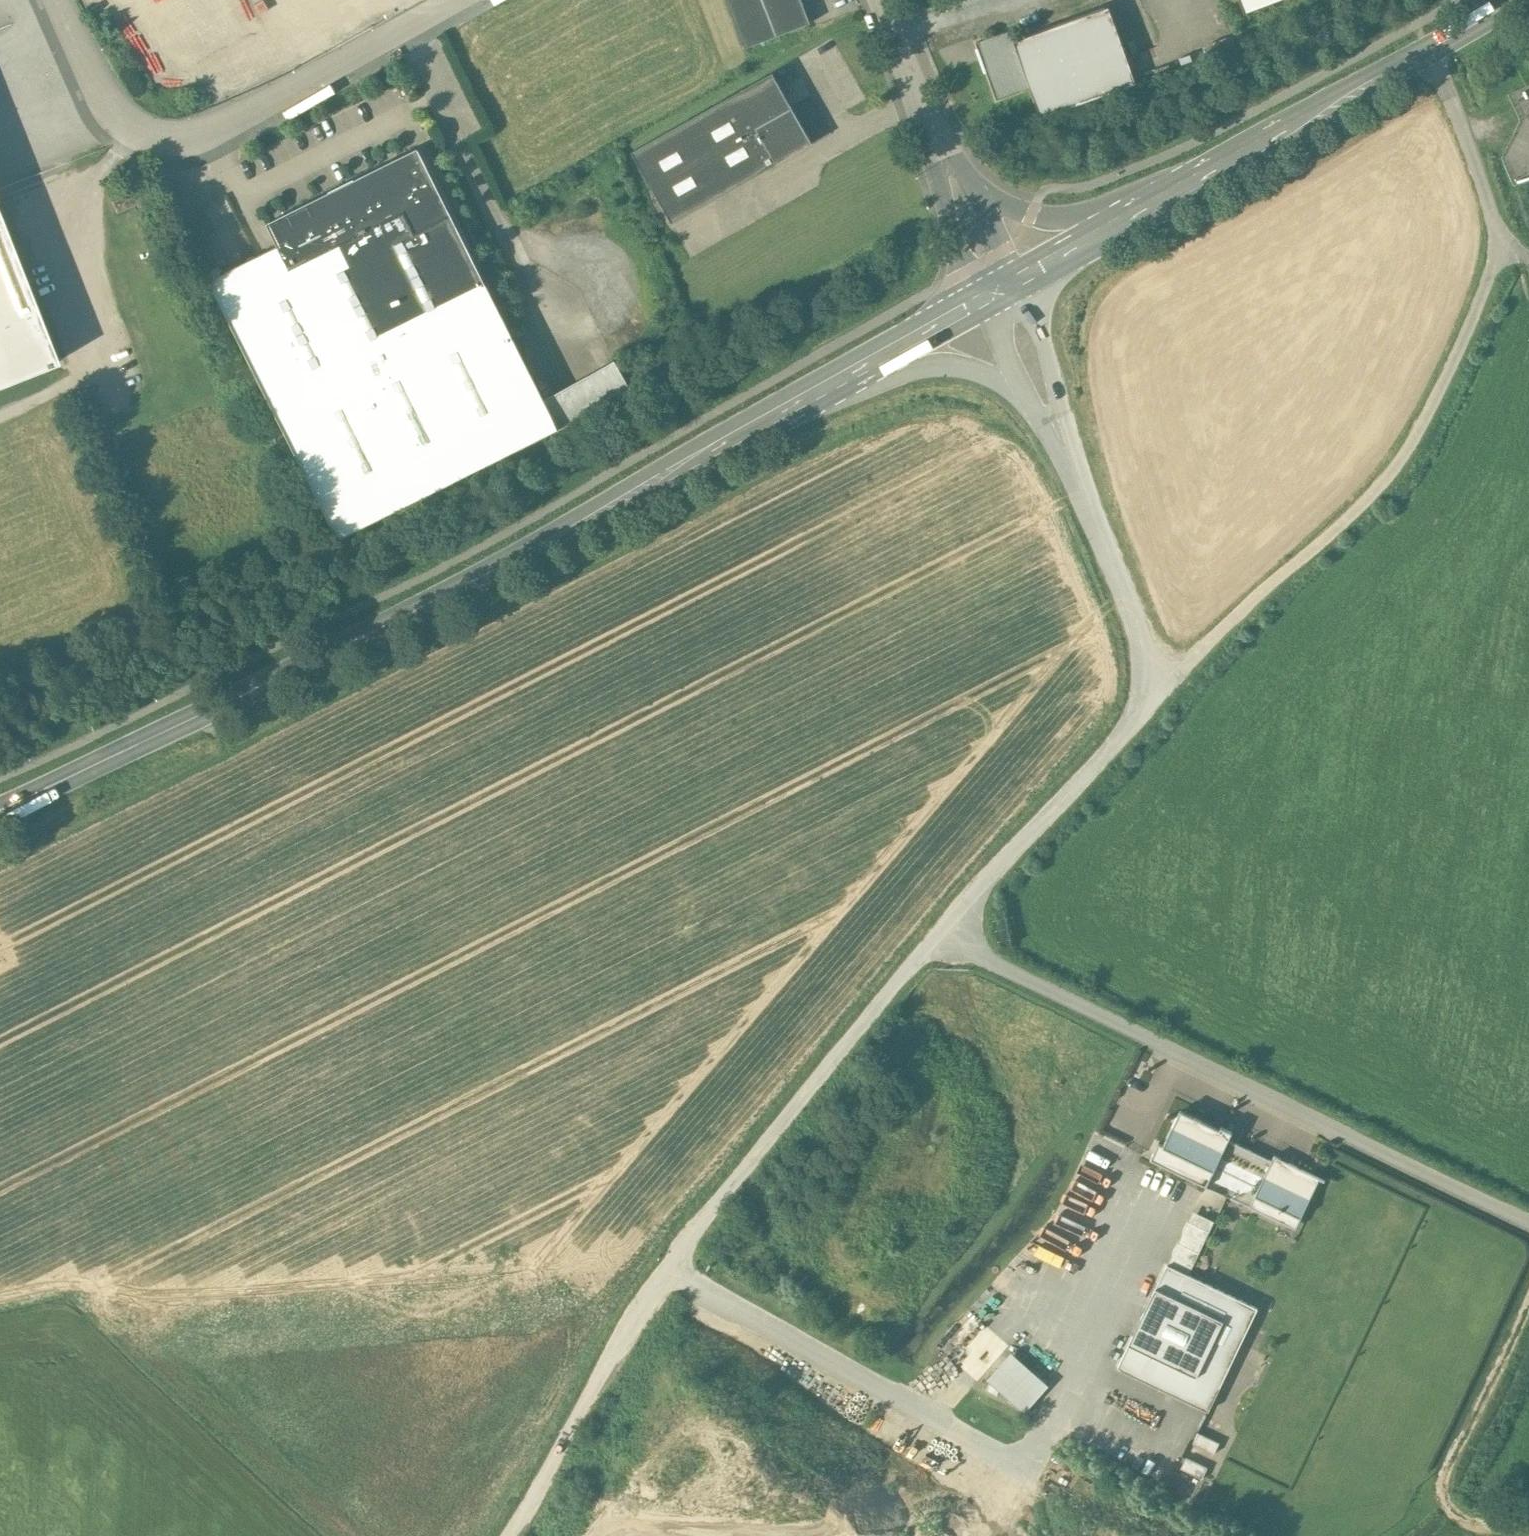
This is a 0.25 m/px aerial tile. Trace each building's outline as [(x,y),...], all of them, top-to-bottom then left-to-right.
[(802,0),(727,0),(745,47),(811,22),(802,0)] [(1245,12),(1277,0),(1240,0),(1245,12)] [(1105,7),(1015,40),(1014,39),(1005,31),(979,40),(979,41),(976,42),(977,44),(997,100),(1030,87),(1040,113),(1042,117),(1046,116),(1077,105),(1132,85),(1132,84),(1137,83),(1128,59),(1111,10),(1111,11),(1109,6),(1105,7)] [(773,71),(632,151),(672,221),(714,198),(813,142),(793,107),(773,71)] [(418,147),(268,222),(268,223),(279,245),(256,256),(210,279),(339,538),(390,512),(479,468),(559,428),(498,306),(497,305),(498,305),(446,201),(419,148),(418,147)] [(0,216),(0,386),(58,363),(0,216)] [(1220,1129),(1180,1110),(1164,1144),(1159,1142),(1151,1158),(1207,1185),(1229,1139),(1232,1131),(1221,1126),(1220,1129)] [(1250,1149),(1229,1139),(1207,1185),(1228,1195),(1250,1149)] [(1272,1160),(1250,1149),(1228,1195),(1250,1206),(1272,1160)] [(1325,1179),(1274,1155),(1272,1160),(1250,1206),(1286,1223),(1287,1222),(1286,1222),(1291,1212),(1300,1217),(1299,1217),(1301,1218),(1319,1178),(1324,1181),(1325,1179)] [(1193,1210),(1188,1221),(1209,1231),(1215,1221),(1193,1210)] [(1209,1231),(1188,1221),(1183,1232),(1204,1242),(1209,1231)] [(1204,1242),(1183,1232),(1178,1242),(1199,1253),(1204,1242)] [(1199,1253),(1178,1242),(1173,1253),(1194,1263),(1199,1253)] [(1194,1263),(1173,1253),(1167,1264),(1189,1274),(1194,1263)] [(1167,1264),(1118,1366),(1209,1410),(1259,1308),(1189,1274),(1167,1264)] [(1001,1387),(1011,1396),(1013,1390),(1035,1400),(1048,1386),(1010,1353),(997,1368),(1007,1373),(1001,1387)] [(997,1368),(986,1390),(997,1395),(1001,1387),(1007,1373),(997,1368)] [(1035,1400),(1013,1390),(1011,1396),(1008,1401),(1030,1411),(1035,1400)] [(1220,1442),(1198,1432),(1193,1443),(1215,1453),(1220,1442)] [(1208,1467),(1186,1457),(1181,1468),(1202,1478),(1208,1467)]
